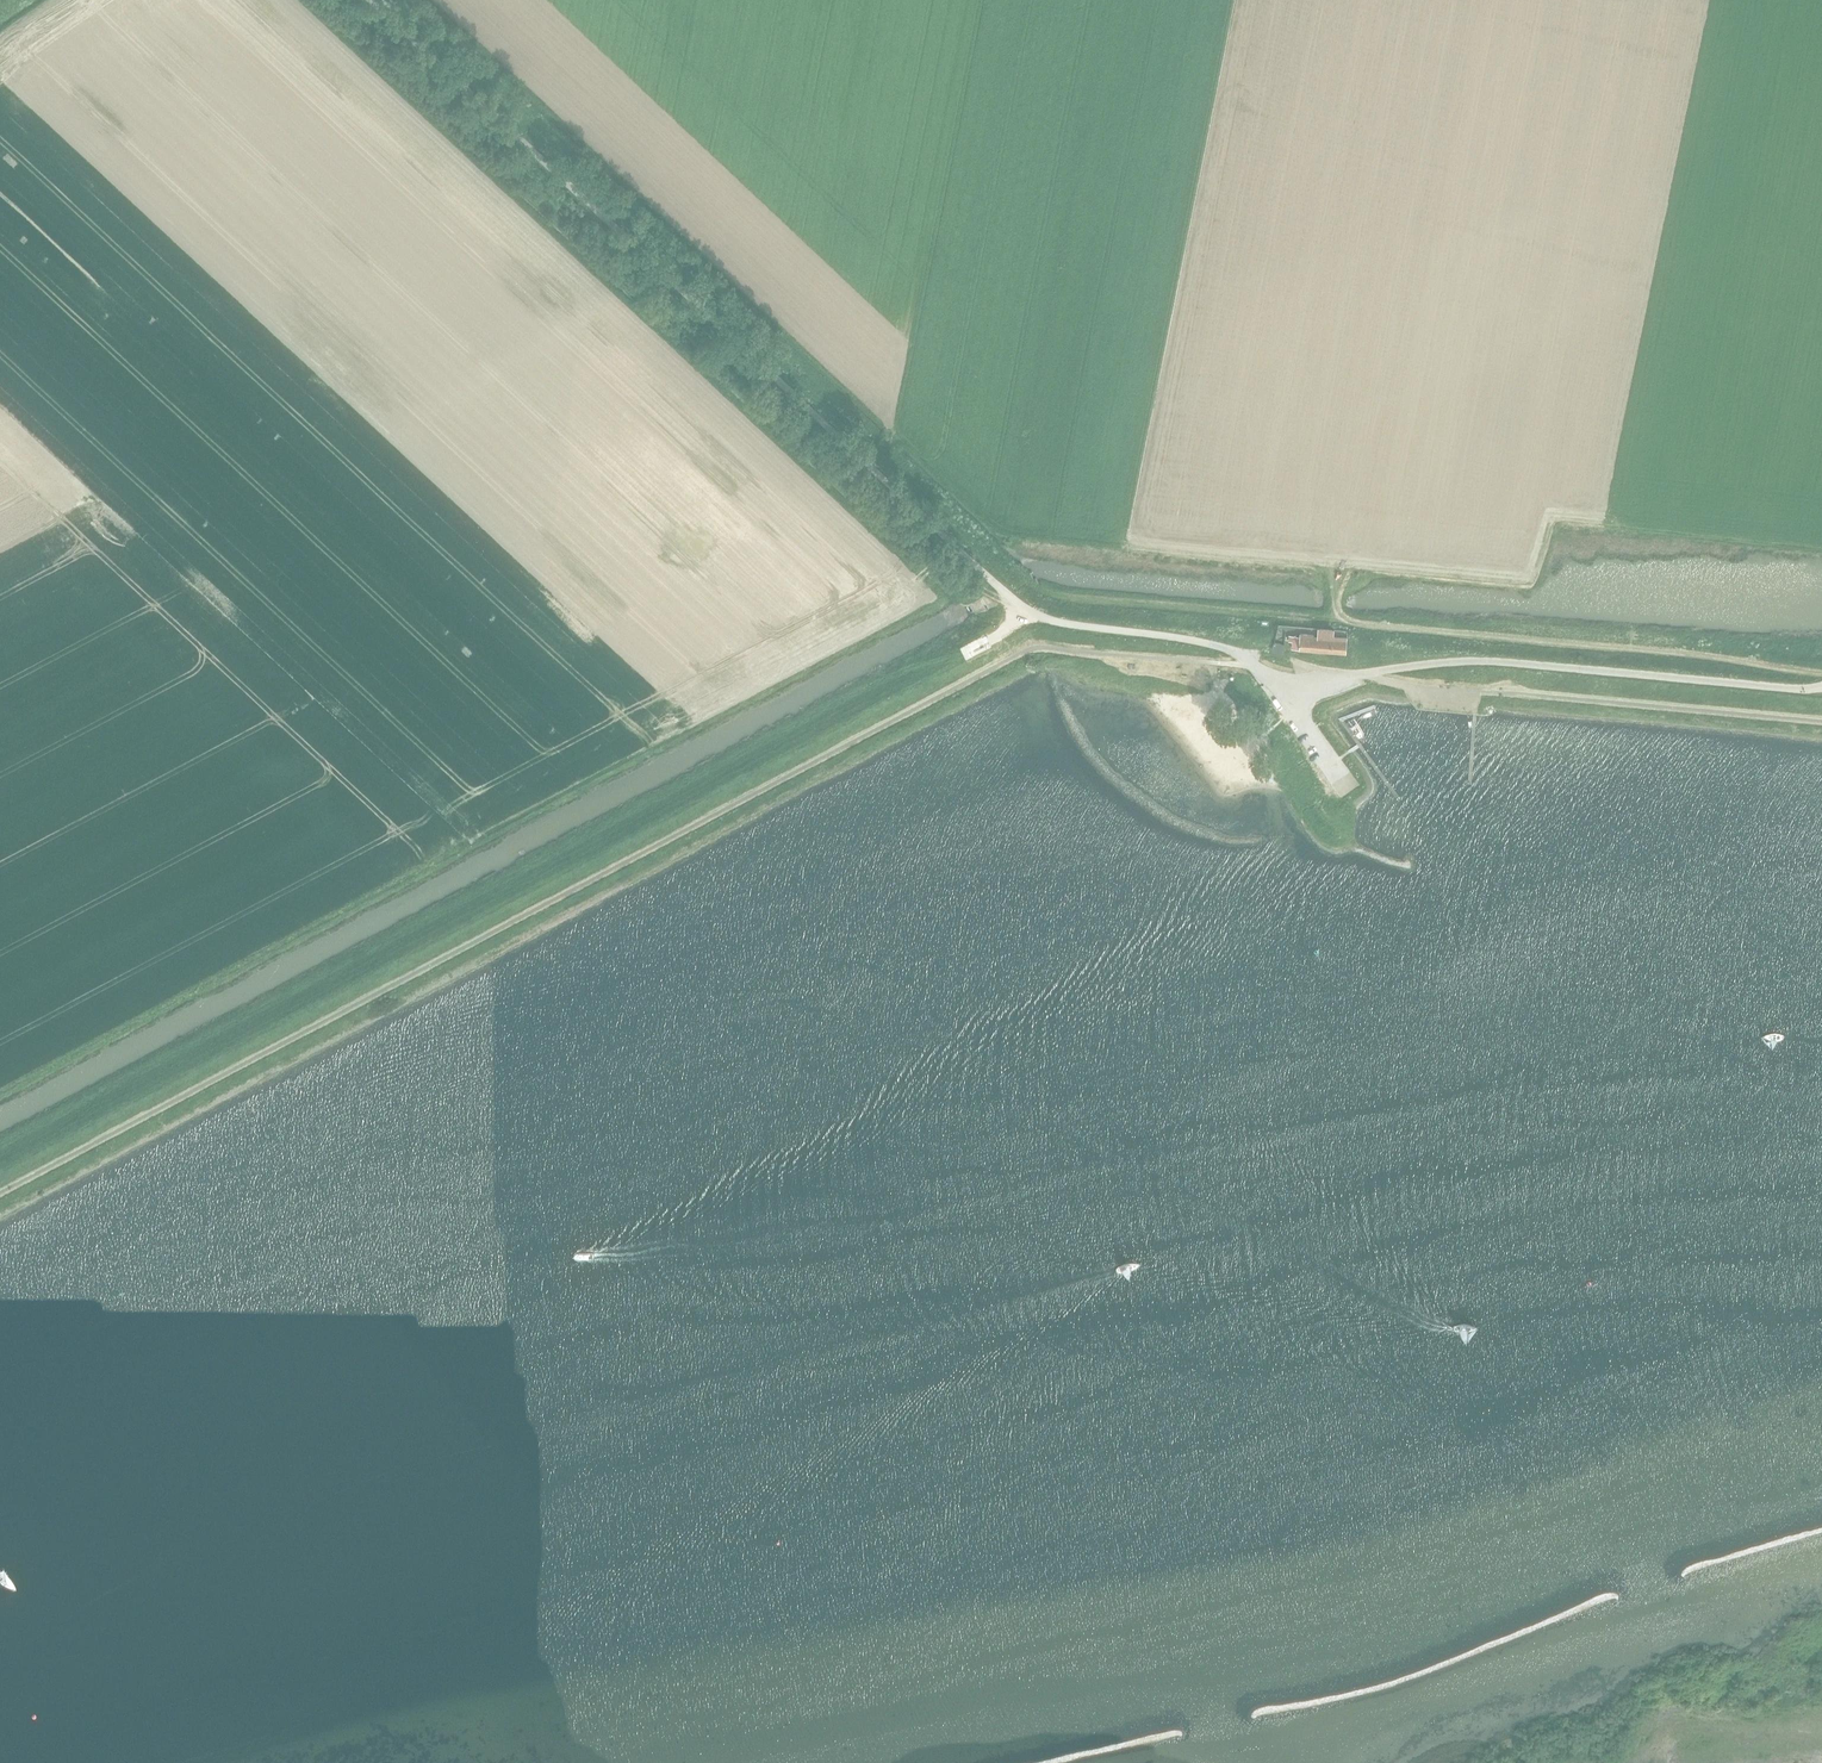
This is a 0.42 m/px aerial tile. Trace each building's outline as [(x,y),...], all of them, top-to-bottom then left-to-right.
[(1291,648),(1346,654),(1347,636),(1333,634),(1334,629),(1318,627),(1317,638),(1314,638),(1314,635),(1300,634),(1300,636),(1290,635),(1289,641),(1292,641),(1291,648)] [(1273,640),(1271,651),(1283,654),(1286,643),(1273,640)] [(525,768),(534,763),(531,757),(522,762),(525,768)]
